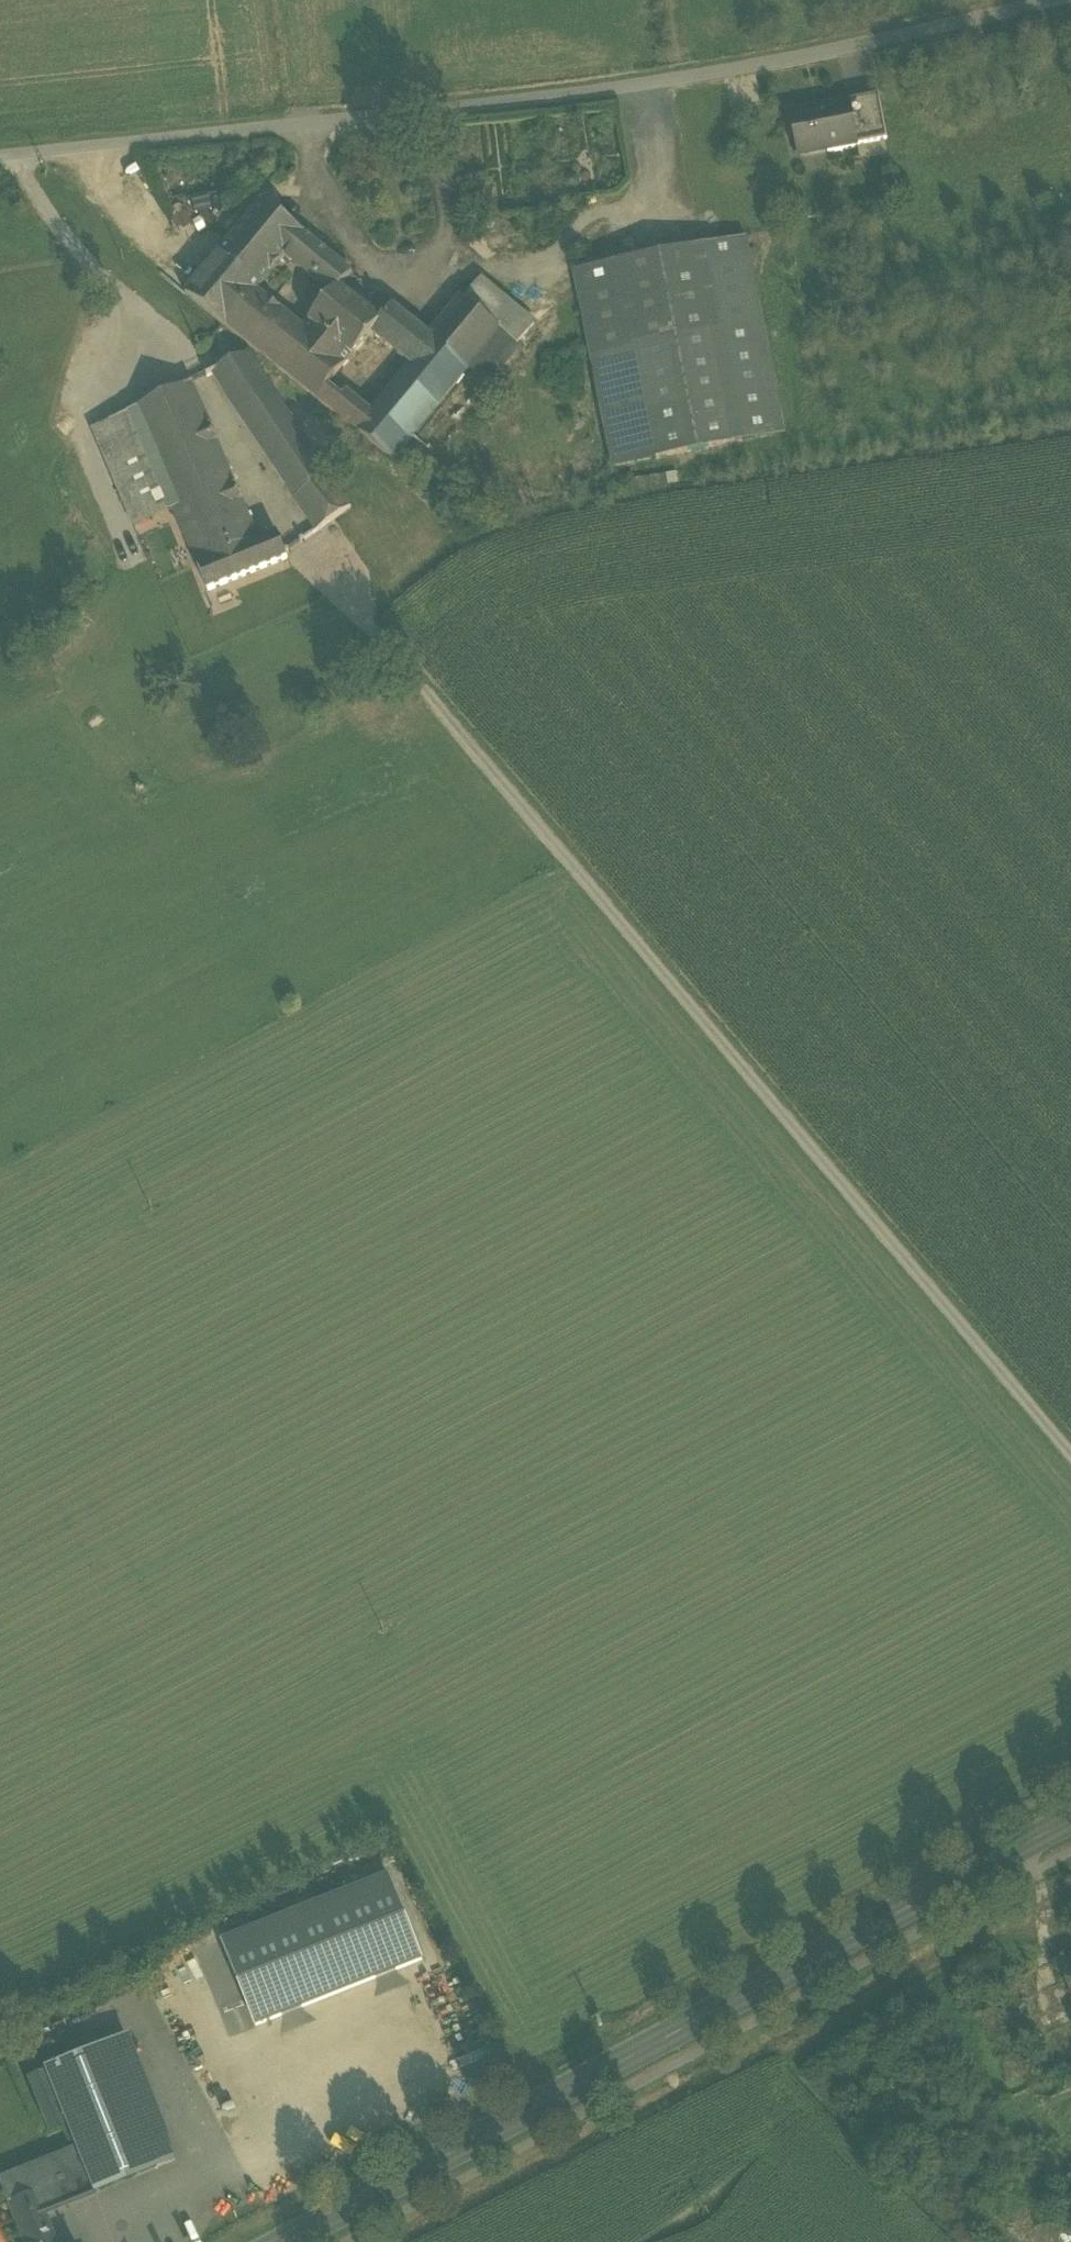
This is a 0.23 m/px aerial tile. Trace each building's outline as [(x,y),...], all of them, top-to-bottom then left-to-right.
[(848,104),(791,115),(798,155),(827,149),(827,152),(857,146),(848,104)] [(272,196),(192,295),(310,398),(342,365),(300,328),(249,287),(278,253),(327,289),(336,277),(346,268),(300,233),(307,224),(272,196)] [(743,233),(572,265),(610,469),(782,436),(743,233)] [(327,289),(300,328),(342,365),(384,314),(336,277),(327,289)] [(342,365),(310,398),(388,465),(442,403),(460,418),(523,346),(460,291),(428,328),(396,299),(384,314),(342,365)] [(245,353),(206,379),(311,536),(350,510),(245,353)] [(191,383),(132,412),(167,496),(228,469),(191,383)] [(132,412),(75,441),(119,535),(173,510),(167,496),(132,412)] [(228,469),(167,496),(173,510),(198,568),(259,542),(228,469)] [(259,542),(198,568),(208,592),(287,559),(277,535),(259,542)] [(393,1880),(227,1949),(257,2021),(423,1953),(393,1880)] [(128,2044),(49,2074),(94,2196),(173,2166),(128,2044)] [(6,2205),(20,2241),(54,2241),(36,2193),(6,2205)]
